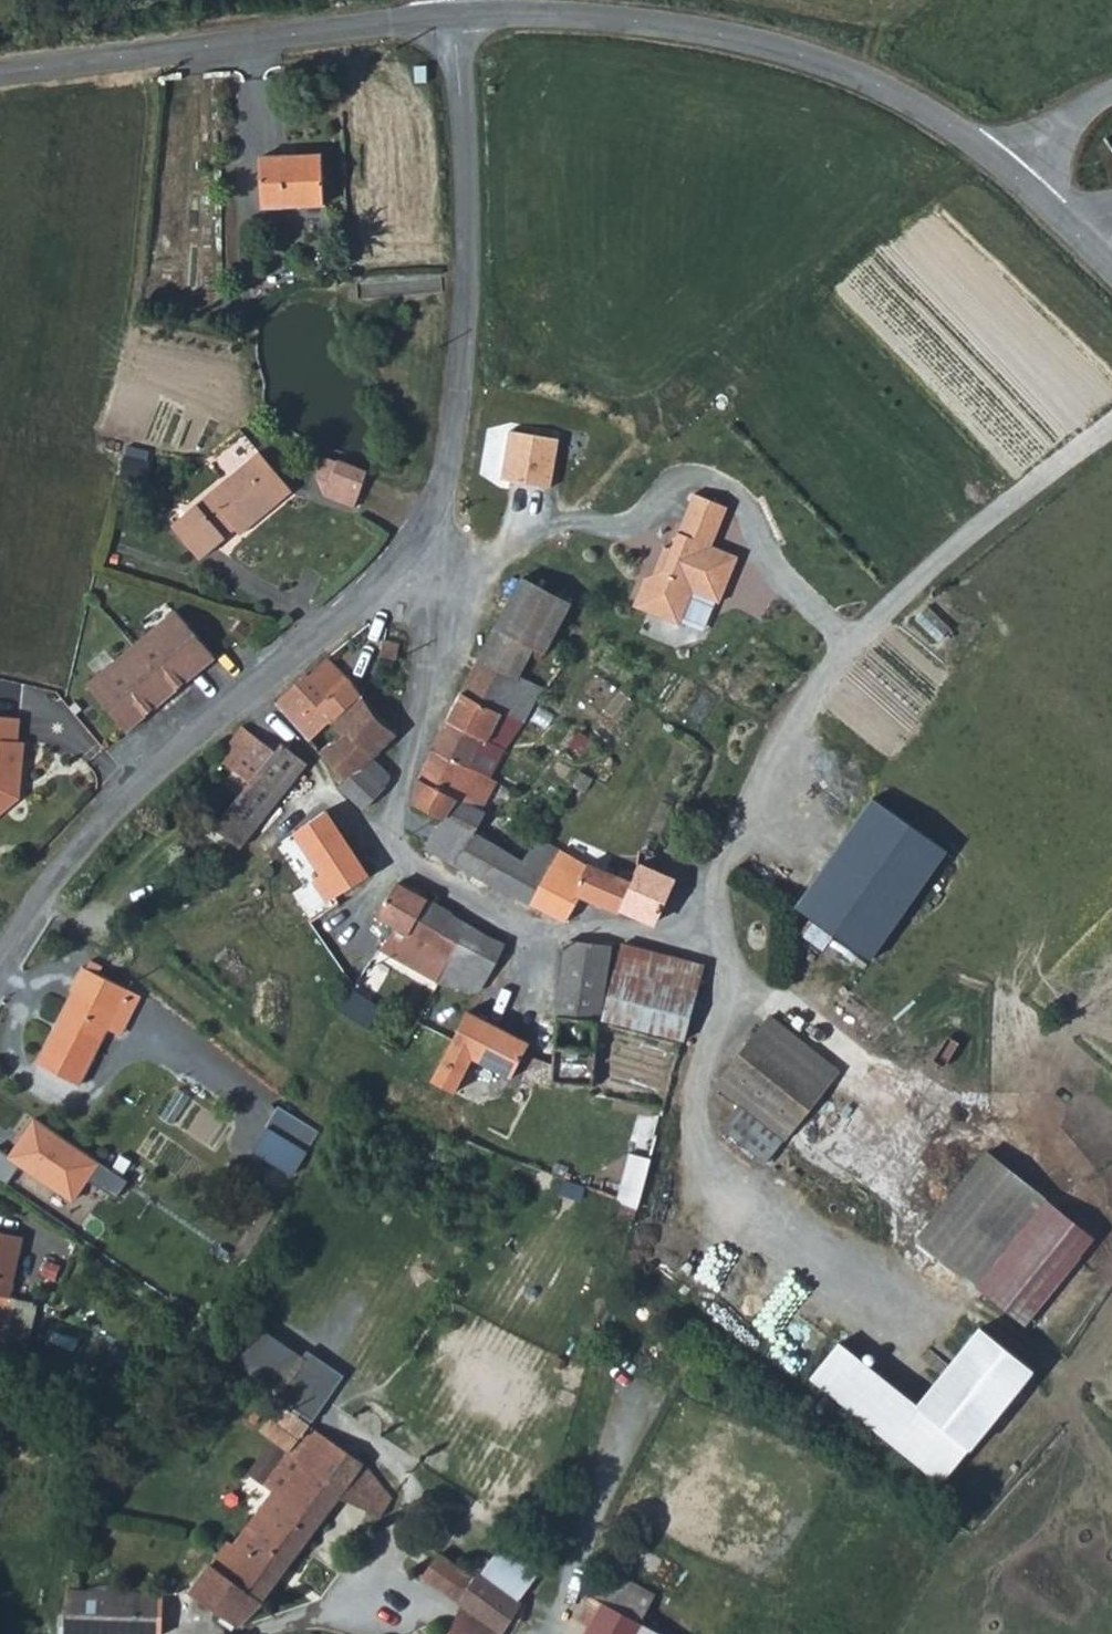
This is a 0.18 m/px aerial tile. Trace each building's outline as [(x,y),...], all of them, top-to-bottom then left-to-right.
[(260,158),(263,208),(324,205),(321,155),(260,158)] [(408,281),(357,283),(358,298),(409,296),(408,281)] [(118,483),(141,491),(151,461),(127,453),(118,483)] [(262,454),(176,527),(205,561),(229,541),(226,537),(237,528),(244,537),(260,524),(256,520),(291,489),(262,454)] [(329,484),(337,463),(323,459),(316,480),(324,497),(355,507),(359,494),(329,484)] [(367,472),(337,462),(337,463),(329,484),(359,494),(367,472)] [(722,603),(740,558),(716,548),(731,507),(695,493),(664,570),(649,576),(636,607),(684,625),(695,594),(722,603)] [(524,577),(496,627),(534,648),(544,653),(571,604),(524,577)] [(89,685),(128,732),(218,660),(179,612),(89,685)] [(541,688),(517,675),(534,648),(496,627),(461,692),(522,723),(540,690),(541,688)] [(401,644),(384,640),(381,656),(398,660),(401,644)] [(562,670),(571,657),(559,649),(551,662),(562,670)] [(327,657),(307,676),(329,696),(333,698),(352,678),(327,657)] [(307,676),(306,674),(277,702),(296,724),(329,696),(307,676)] [(329,696),(296,724),(310,740),(330,720),(343,733),(348,728),(374,757),(396,734),(373,708),(352,678),(333,698),(329,696)] [(522,723),(461,692),(432,749),(471,769),(483,740),(505,752),(507,749),(522,723)] [(20,798),(25,741),(18,741),(20,718),(0,716),(0,815),(20,798)] [(250,718),(243,727),(276,751),(282,743),(284,741),(262,723),(250,718)] [(343,733),(330,720),(310,740),(322,753),(343,733)] [(214,828),(238,847),(265,818),(309,766),(282,743),(276,751),(243,727),(219,759),(250,785),(214,828)] [(374,757),(348,728),(343,733),(322,753),(332,765),(348,780),(341,788),(364,809),(386,789),(384,786),(363,768),(372,759),(374,757)] [(579,732),(570,744),(583,754),(592,741),(579,732)] [(505,752),(483,740),(471,769),(498,782),(513,753),(507,749),(505,752)] [(415,802),(427,808),(443,817),(440,824),(470,840),(476,832),(486,814),(481,811),(498,782),(471,769),(432,749),(418,779),(415,802)] [(391,778),(372,759),(363,768),(384,786),(391,778)] [(593,779),(580,770),(572,781),(571,783),(584,791),(593,779)] [(340,904),(336,896),(322,877),(352,856),(354,855),(328,816),(316,803),(281,834),(288,841),(295,835),(308,854),(282,874),(311,922),(340,904)] [(682,803),(679,809),(687,814),(690,807),(682,803)] [(803,913),(878,964),(915,912),(954,855),(879,803),(803,913)] [(504,849),(476,832),(470,840),(440,824),(426,848),(485,881),(504,849)] [(620,914),(622,908),(635,873),(624,870),(620,879),(590,863),(588,866),(539,837),(524,861),(504,849),(485,881),(565,922),(581,897),(620,914)] [(369,876),(352,856),(322,877),(336,896),(359,883),(369,876)] [(639,865),(635,873),(622,908),(654,923),(674,881),(639,865)] [(379,950),(436,984),(451,957),(435,947),(417,936),(422,927),(414,924),(427,900),(398,884),(376,917),(396,927),(379,950)] [(452,915),(427,900),(414,924),(422,927),(417,936),(435,947),(452,915)] [(468,925),(452,915),(435,947),(451,957),(468,925)] [(505,945),(468,925),(451,957),(436,984),(472,993),(481,990),(505,945)] [(569,940),(559,1015),(599,1023),(601,998),(605,999),(612,945),(569,940)] [(603,1019),(685,1039),(703,964),(622,944),(603,1019)] [(71,990),(76,992),(39,1064),(80,1085),(124,999),(134,1004),(138,995),(83,966),(71,990)] [(380,1008),(349,990),(336,1011),(367,1030),(380,1008)] [(498,1027),(468,1012),(431,1082),(453,1094),(472,1058),(480,1062),(498,1027)] [(530,1055),(523,1080),(554,1088),(555,1084),(594,1088),(599,1023),(559,1015),(554,1062),(530,1055)] [(766,1163),(840,1070),(771,1015),(716,1083),(741,1103),(722,1128),(766,1163)] [(498,1027),(480,1062),(510,1078),(528,1043),(498,1027)] [(320,1135),(277,1111),(252,1155),(294,1180),(320,1135)] [(96,1165),(34,1122),(9,1157),(71,1200),(96,1165)] [(925,1237),(1031,1330),(1101,1244),(995,1151),(925,1237)] [(618,1201),(638,1209),(651,1159),(630,1153),(618,1201)] [(2,1320),(9,1293),(22,1236),(0,1231),(0,1320),(2,1320)] [(39,1304),(9,1293),(2,1320),(0,1338),(32,1348),(39,1304)] [(839,1340),(811,1374),(945,1481),(1036,1367),(982,1324),(918,1403),(839,1340)] [(278,1389),(304,1355),(265,1326),(240,1361),(278,1389)] [(245,1631),(264,1603),(334,1504),(366,1463),(280,1404),(260,1431),(276,1443),(253,1475),(271,1492),(235,1543),(230,1549),(224,1555),(221,1565),(198,1595),(245,1631)] [(382,1486),(366,1463),(334,1504),(366,1515),(369,1511),(367,1510),(382,1486)] [(391,1499),(382,1486),(367,1510),(369,1511),(380,1518),(391,1499)] [(462,1606),(501,1633),(522,1603),(474,1567),(469,1573),(439,1553),(422,1579),(462,1606)] [(646,1625),(662,1596),(627,1579),(608,1568),(573,1633),(640,1633),(646,1625)] [(84,1633),(90,1591),(70,1590),(58,1632),(84,1633)] [(157,1633),(161,1633),(161,1617),(123,1615),(124,1592),(90,1591),(84,1633),(157,1633)] [(123,1615),(161,1617),(163,1594),(124,1592),(123,1615)] [(449,1629),(458,1633),(501,1633),(462,1606),(456,1617),(449,1629)] [(646,1625),(640,1633),(661,1633),(646,1625)]
